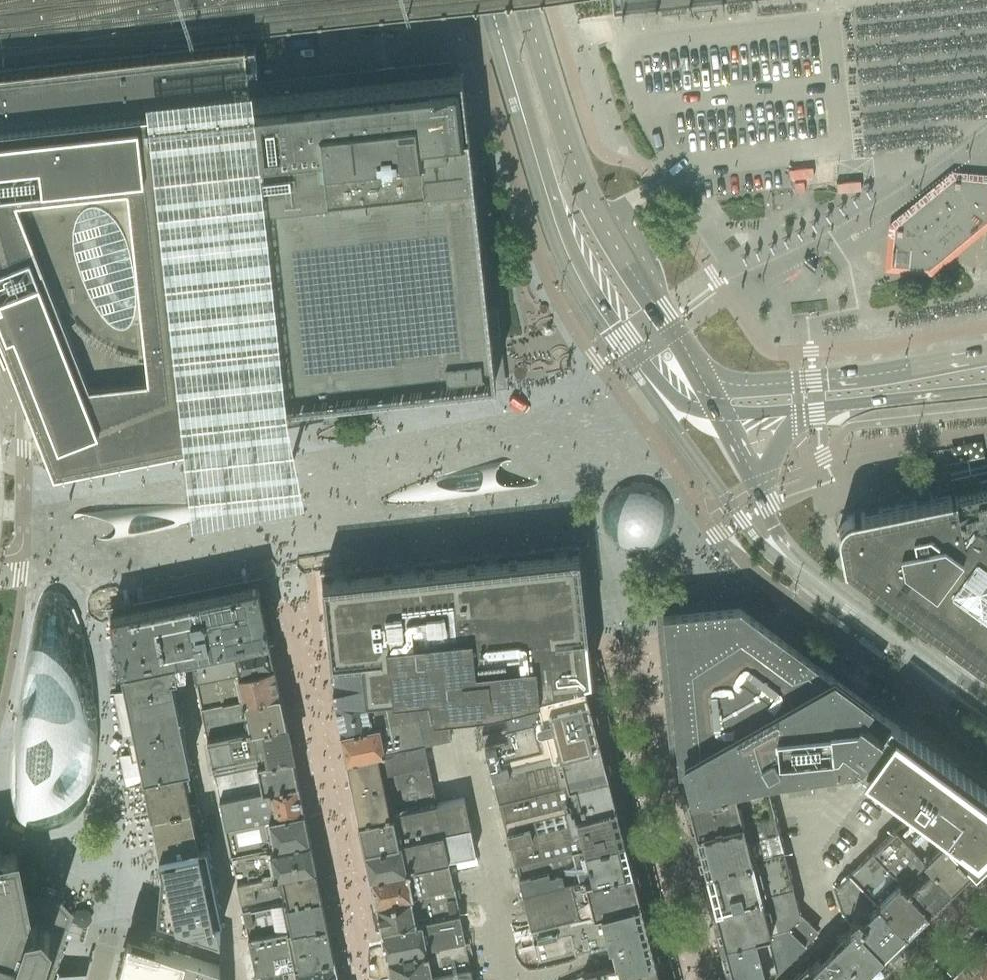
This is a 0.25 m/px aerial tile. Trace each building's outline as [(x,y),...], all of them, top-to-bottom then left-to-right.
[(92,0),(69,0),(71,4),(73,11),(74,17),(75,18),(76,21),(96,14),(92,0)] [(126,15),(148,9),(146,1),(146,0),(122,0),(126,15)] [(149,10),(148,9),(126,15),(134,42),(157,35),(156,33),(154,27),(151,18),(151,16),(150,13),(149,10)] [(103,37),(97,15),(96,14),(76,21),(76,23),(78,30),(80,35),(80,36),(82,41),(83,44),(97,39),(103,37)] [(0,117),(0,323),(41,427),(280,400),(286,400),(495,377),(466,115),(465,103),(461,71),(452,72),(450,72),(0,117)] [(890,220),(887,270),(933,273),(986,231),(986,172),(955,170),(890,220)] [(190,477),(104,494),(107,511),(110,527),(112,538),(122,585),(505,510),(502,490),(499,479),(496,462),(487,419),(301,455),(190,477)] [(956,493),(964,534),(976,518),(986,514),(986,471),(953,478),(956,493)] [(614,492),(612,490),(607,496),(604,501),(602,508),(601,514),(601,521),(603,528),(605,527),(616,535),(614,537),(619,548),(624,550),(631,552),(634,553),(641,553),(653,549),(658,546),(663,542),(668,537),(671,531),(673,525),(674,518),(674,512),(672,505),(670,499),(667,494),(661,489),(656,484),(651,482),(648,481),(644,480),(641,480),(636,480),(626,487),(627,490),(614,492)] [(852,513),(849,514),(847,515),(845,517),(843,519),(841,521),(840,523),(839,525),(838,527),(838,528),(838,530),(838,532),(838,533),(844,563),(853,570),(860,575),(986,669),(986,527),(976,518),(964,534),(956,493),(955,492),(922,499),(852,513)] [(976,518),(986,527),(986,514),(976,518)] [(477,554),(320,571),(320,572),(329,658),(422,648),(427,687),(429,686),(433,708),(436,708),(446,707),(501,699),(502,699),(539,690),(535,678),(536,678),(536,675),(535,676),(530,636),(586,631),(587,631),(587,628),(588,628),(579,543),(477,554)] [(175,656),(190,653),(269,637),(258,585),(258,584),(109,615),(123,682),(172,673),(178,672),(175,656)] [(16,715),(15,721),(15,722),(16,722),(16,731),(15,731),(14,732),(11,752),(11,765),(10,784),(10,797),(11,803),(12,808),(14,812),(16,816),(19,819),(22,822),(26,824),(31,826),(36,827),(42,828),(48,828),(55,827),(62,825),(68,823),(74,820),(79,815),(83,810),(87,804),(90,798),(86,797),(90,781),(94,782),(95,779),(97,753),(98,744),(94,744),(94,728),(98,728),(98,717),(97,702),(91,702),(89,687),(95,686),(92,669),(91,663),(85,664),(82,648),(88,647),(83,629),(77,613),(77,612),(74,606),(70,599),(66,594),(61,591),(57,589),(53,588),(50,589),(46,591),(43,594),(41,596),(39,600),(35,614),(29,639),(25,661),(16,715)] [(738,605),(665,612),(663,612),(665,632),(666,641),(670,690),(673,689),(673,696),(671,699),(675,741),(679,740),(683,764),(679,765),(686,794),(764,774),(782,771),(813,767),(820,765),(833,763),(843,762),(855,760),(855,759),(859,761),(861,758),(860,757),(866,750),(867,751),(868,749),(867,748),(891,716),(870,700),(867,699),(781,635),(755,617),(739,605),(738,605)] [(586,632),(586,631),(530,636),(535,676),(536,675),(536,678),(535,678),(539,690),(591,678),(587,641),(586,635),(586,632)] [(196,678),(274,663),(269,637),(190,653),(196,678)] [(329,658),(334,698),(414,689),(414,688),(427,687),(422,648),(329,658)] [(201,705),(279,690),(274,663),(196,678),(201,705)] [(172,673),(123,682),(130,711),(137,747),(185,737),(172,673)] [(539,690),(502,699),(509,726),(545,717),(598,704),(597,701),(594,689),(591,678),(539,690)] [(414,689),(334,698),(340,729),(419,713),(425,740),(451,735),(451,731),(446,707),(436,708),(433,708),(429,686),(427,687),(414,688),(414,689)] [(207,736),(286,721),(279,690),(201,705),(207,736)] [(486,743),(491,766),(607,737),(598,704),(545,717),(508,726),(511,737),(486,743)] [(419,713),(340,729),(345,756),(424,740),(425,740),(419,713)] [(904,725),(891,716),(867,748),(868,749),(867,751),(866,750),(860,757),(861,758),(859,761),(871,770),(919,806),(952,761),(904,725)] [(214,769),(292,754),(291,751),(292,751),(286,721),(207,736),(214,769)] [(486,743),(511,737),(508,726),(483,733),(486,743)] [(185,737),(137,747),(142,772),(190,763),(185,737)] [(615,770),(607,737),(491,766),(500,799),(615,770)] [(424,740),(345,756),(346,759),(356,808),(358,818),(358,819),(414,808),(437,803),(437,801),(436,797),(424,740)] [(219,796),(297,781),(292,754),(214,769),(219,796)] [(983,783),(952,761),(919,806),(946,834),(983,783)] [(190,763),(142,772),(143,773),(150,811),(198,803),(190,763)] [(500,799),(508,830),(623,801),(615,770),(500,799)] [(686,794),(696,831),(774,811),(764,774),(686,794)] [(225,824),(303,809),(297,781),(219,796),(225,824)] [(983,783),(946,834),(975,863),(986,851),(986,787),(983,783)] [(414,808),(358,819),(364,846),(443,830),(470,825),(464,798),(438,803),(437,803),(414,808)] [(508,830),(516,861),(631,833),(623,801),(508,830)] [(198,803),(150,811),(158,847),(158,851),(207,842),(198,803)] [(919,806),(895,828),(934,868),(933,868),(951,886),(975,863),(946,834),(919,806)] [(231,852),(309,838),(303,809),(225,824),(231,852)] [(696,831),(714,904),(792,885),(774,811),(696,831)] [(443,830),(364,846),(369,874),(448,858),(476,852),(470,825),(443,830)] [(895,828),(873,850),(929,908),(951,886),(933,868),(934,868),(895,828)] [(516,861),(523,892),(626,867),(639,864),(631,833),(516,861)] [(237,880),(315,865),(309,838),(231,852),(237,880)] [(220,931),(217,917),(222,916),(207,842),(158,851),(161,864),(157,911),(215,929),(220,931)] [(48,979),(68,918),(69,913),(57,899),(58,894),(64,897),(65,895),(64,895),(58,891),(52,889),(45,887),(38,886),(37,886),(37,888),(43,889),(41,894),(34,895),(25,897),(16,852),(5,854),(3,852),(2,851),(0,850),(0,979),(51,979),(48,979)] [(873,850),(850,873),(905,930),(929,908),(873,850)] [(448,858),(369,874),(375,901),(454,885),(448,858)] [(647,896),(639,864),(626,867),(523,892),(532,925),(647,896)] [(242,907),(321,892),(315,865),(237,880),(242,907)] [(840,909),(855,924),(882,953),(905,930),(850,873),(834,889),(840,909)] [(454,885),(375,901),(381,928),(459,912),(454,885)] [(714,904),(724,941),(789,924),(800,913),(792,885),(714,904)] [(248,935),(326,920),(321,892),(242,907),(248,935)] [(647,896),(532,925),(535,939),(570,930),(575,949),(606,941),(609,940),(613,939),(616,951),(619,964),(620,964),(622,963),(633,960),(651,956),(651,957),(655,956),(655,955),(662,953),(659,941),(656,929),(647,896)] [(459,912),(381,928),(386,955),(465,939),(459,912)] [(806,941),(817,930),(800,913),(789,924),(806,941)] [(255,970),(334,956),(326,920),(248,935),(255,970)] [(734,979),(748,979),(774,974),(806,941),(789,924),(724,941),(734,979)] [(855,924),(836,942),(864,970),(882,953),(855,924)] [(535,939),(540,958),(575,949),(570,930),(535,939)] [(219,962),(169,946),(169,947),(129,934),(116,979),(220,979),(219,962)] [(386,955),(391,979),(402,979),(470,966),(465,939),(386,955)] [(973,954),(986,968),(986,940),(973,954)] [(813,964),(828,979),(854,979),(864,970),(836,942),(813,964)] [(651,956),(633,960),(615,965),(584,973),(588,979),(669,979),(662,954),(655,956),(651,957),(651,956)] [(973,954),(949,976),(953,979),(986,979),(986,968),(973,954)] [(334,956),(255,970),(257,977),(256,979),(339,979),(334,956)] [(796,979),(828,979),(813,964),(796,979)] [(402,979),(473,979),(470,966),(402,979)]
